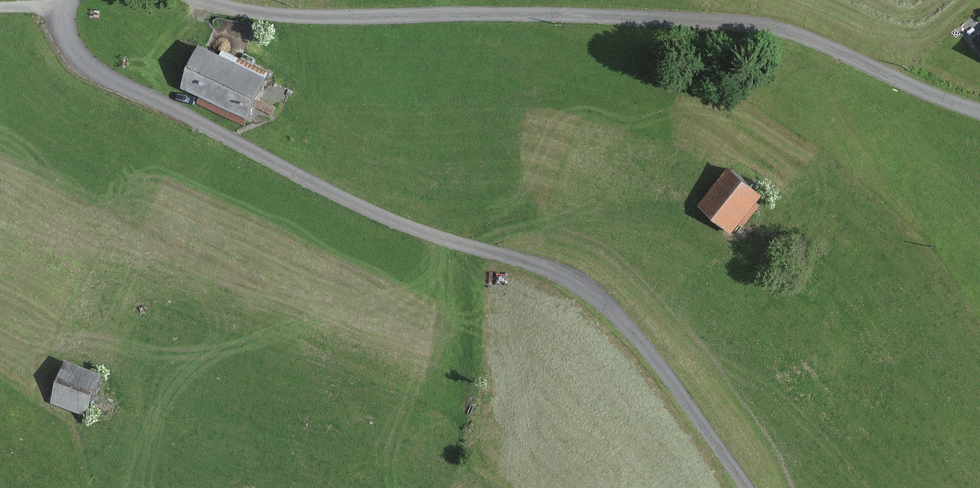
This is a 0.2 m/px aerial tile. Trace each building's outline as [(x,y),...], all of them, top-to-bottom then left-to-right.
[(966,54),(979,67),(979,39),(966,54)] [(281,79),(213,42),(189,85),(257,122),(281,79)] [(759,203),(725,175),(697,210),(730,238),(759,203)] [(120,376),(85,357),(59,406),(94,425),(120,376)]
